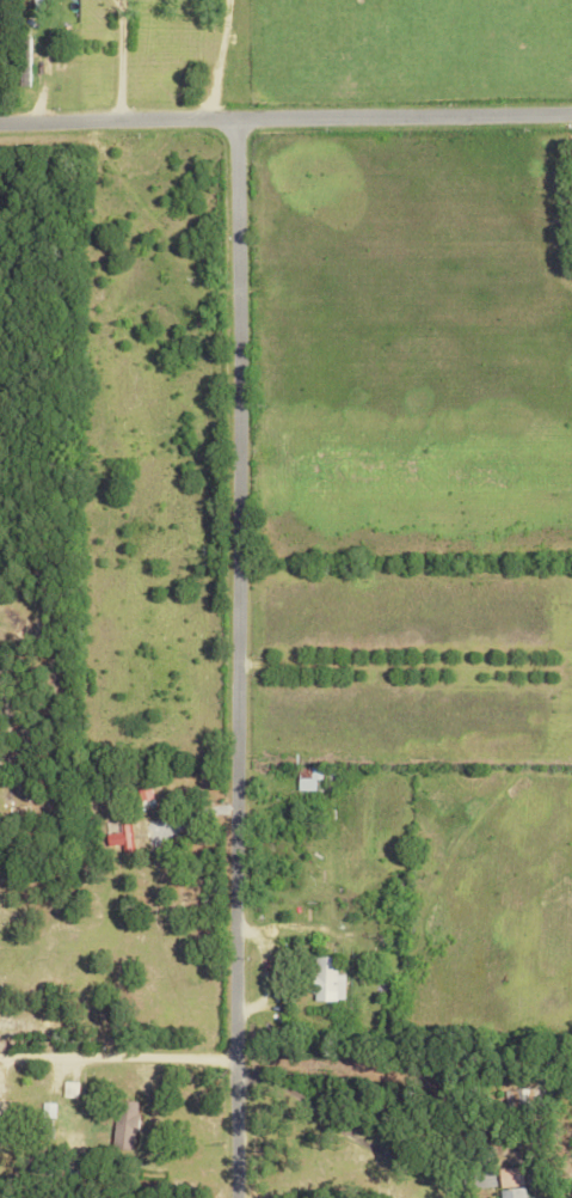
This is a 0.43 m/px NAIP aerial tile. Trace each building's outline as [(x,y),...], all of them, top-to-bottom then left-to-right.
[(297,791),(317,791),(317,780),(322,780),(322,767),(297,767),(297,791)] [(118,832),(105,833),(105,846),(120,845),(120,852),(132,851),(131,823),(117,823),(118,832)] [(344,974),(334,974),(335,957),(312,956),(312,1001),(343,1001),(344,974)] [(76,1097),(77,1082),(62,1081),(61,1097),(76,1097)] [(136,1147),(135,1100),(111,1101),(113,1148),(136,1147)] [(521,1167),(498,1168),(500,1197),(523,1197),(521,1167)]
